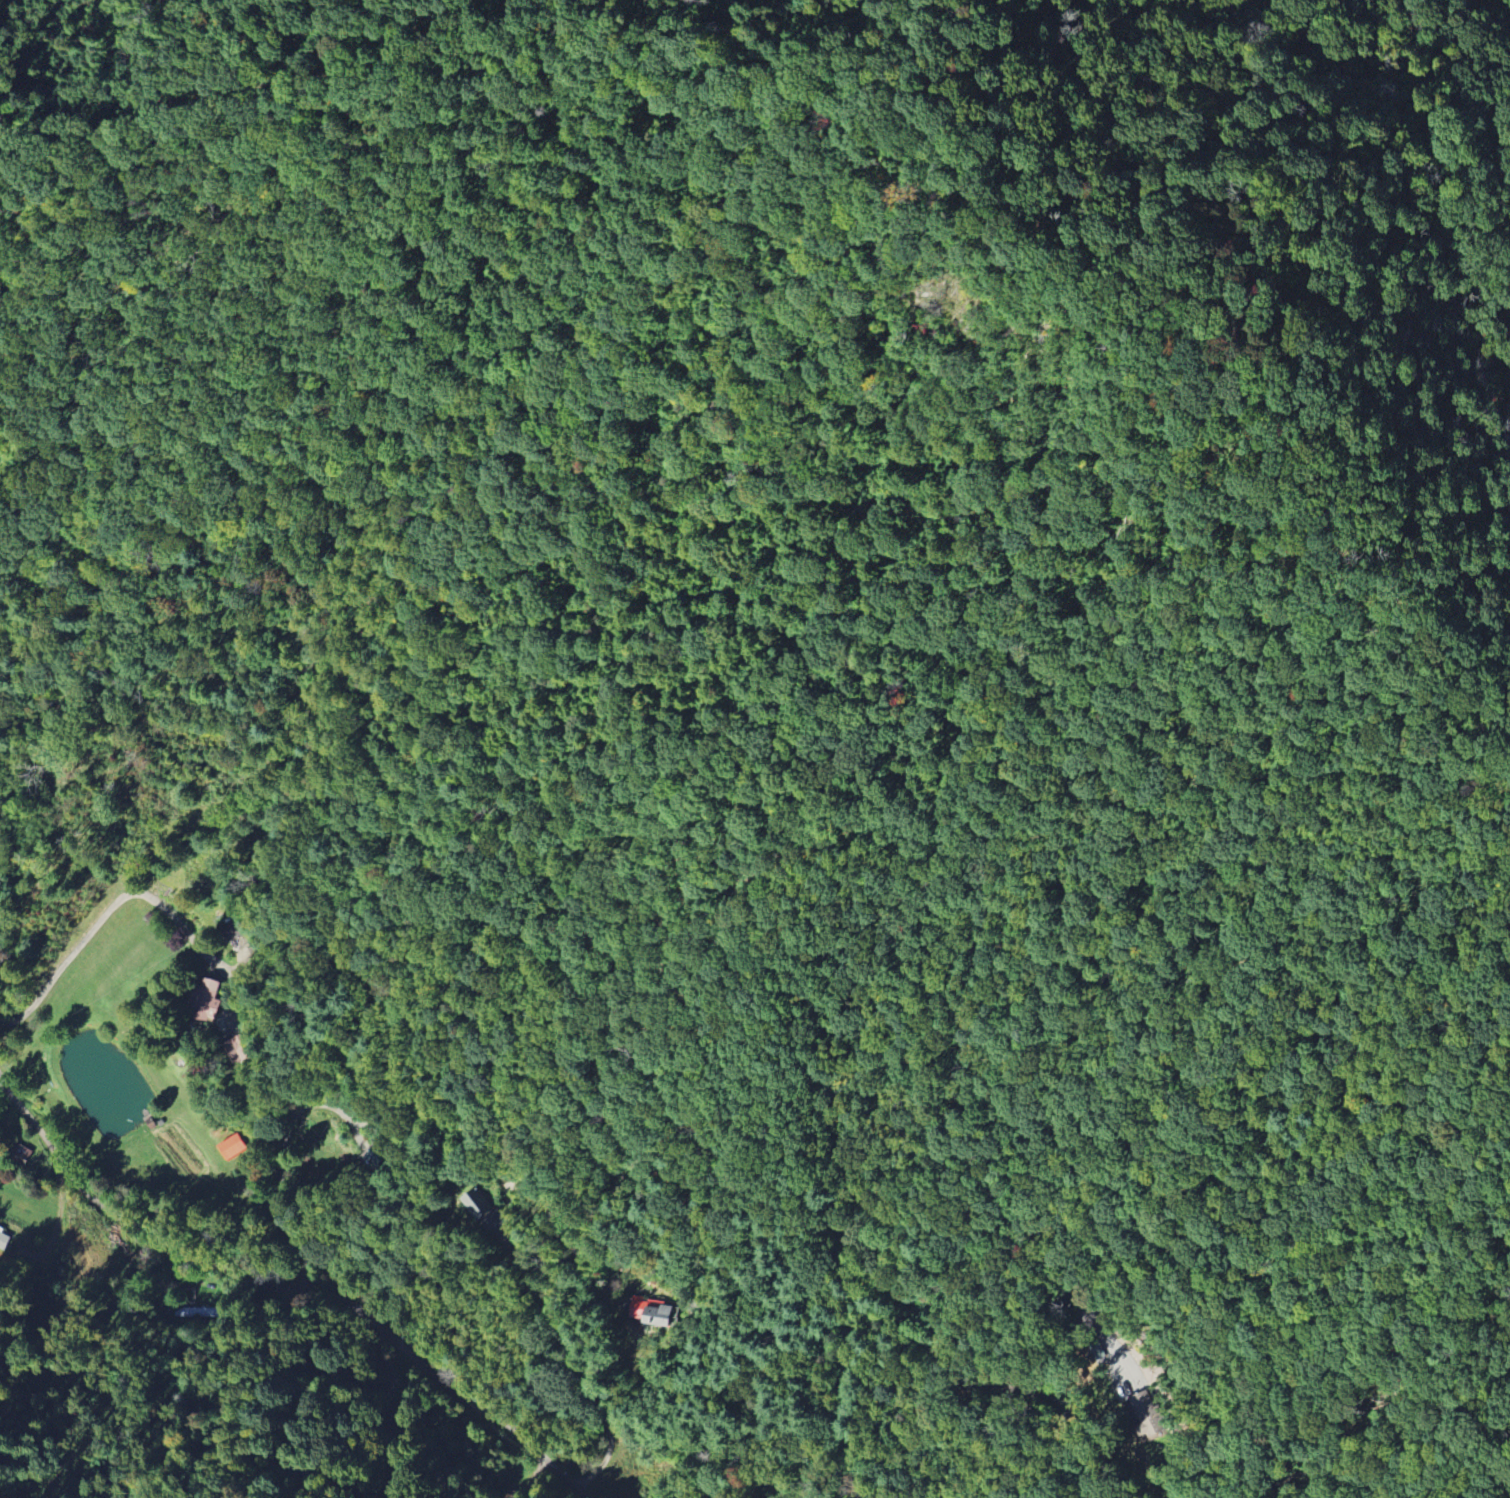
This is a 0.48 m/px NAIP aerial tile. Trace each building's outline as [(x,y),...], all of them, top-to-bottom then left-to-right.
[(14,1163),(18,1156),(26,1160),(31,1152),(17,1143),(7,1159),(14,1163)] [(9,1237),(1,1233),(3,1229),(0,1228),(0,1249),(4,1251),(9,1237)] [(630,1316),(645,1318),(647,1299),(632,1297),(630,1316)] [(175,1316),(201,1317),(201,1309),(175,1308),(175,1316)]
